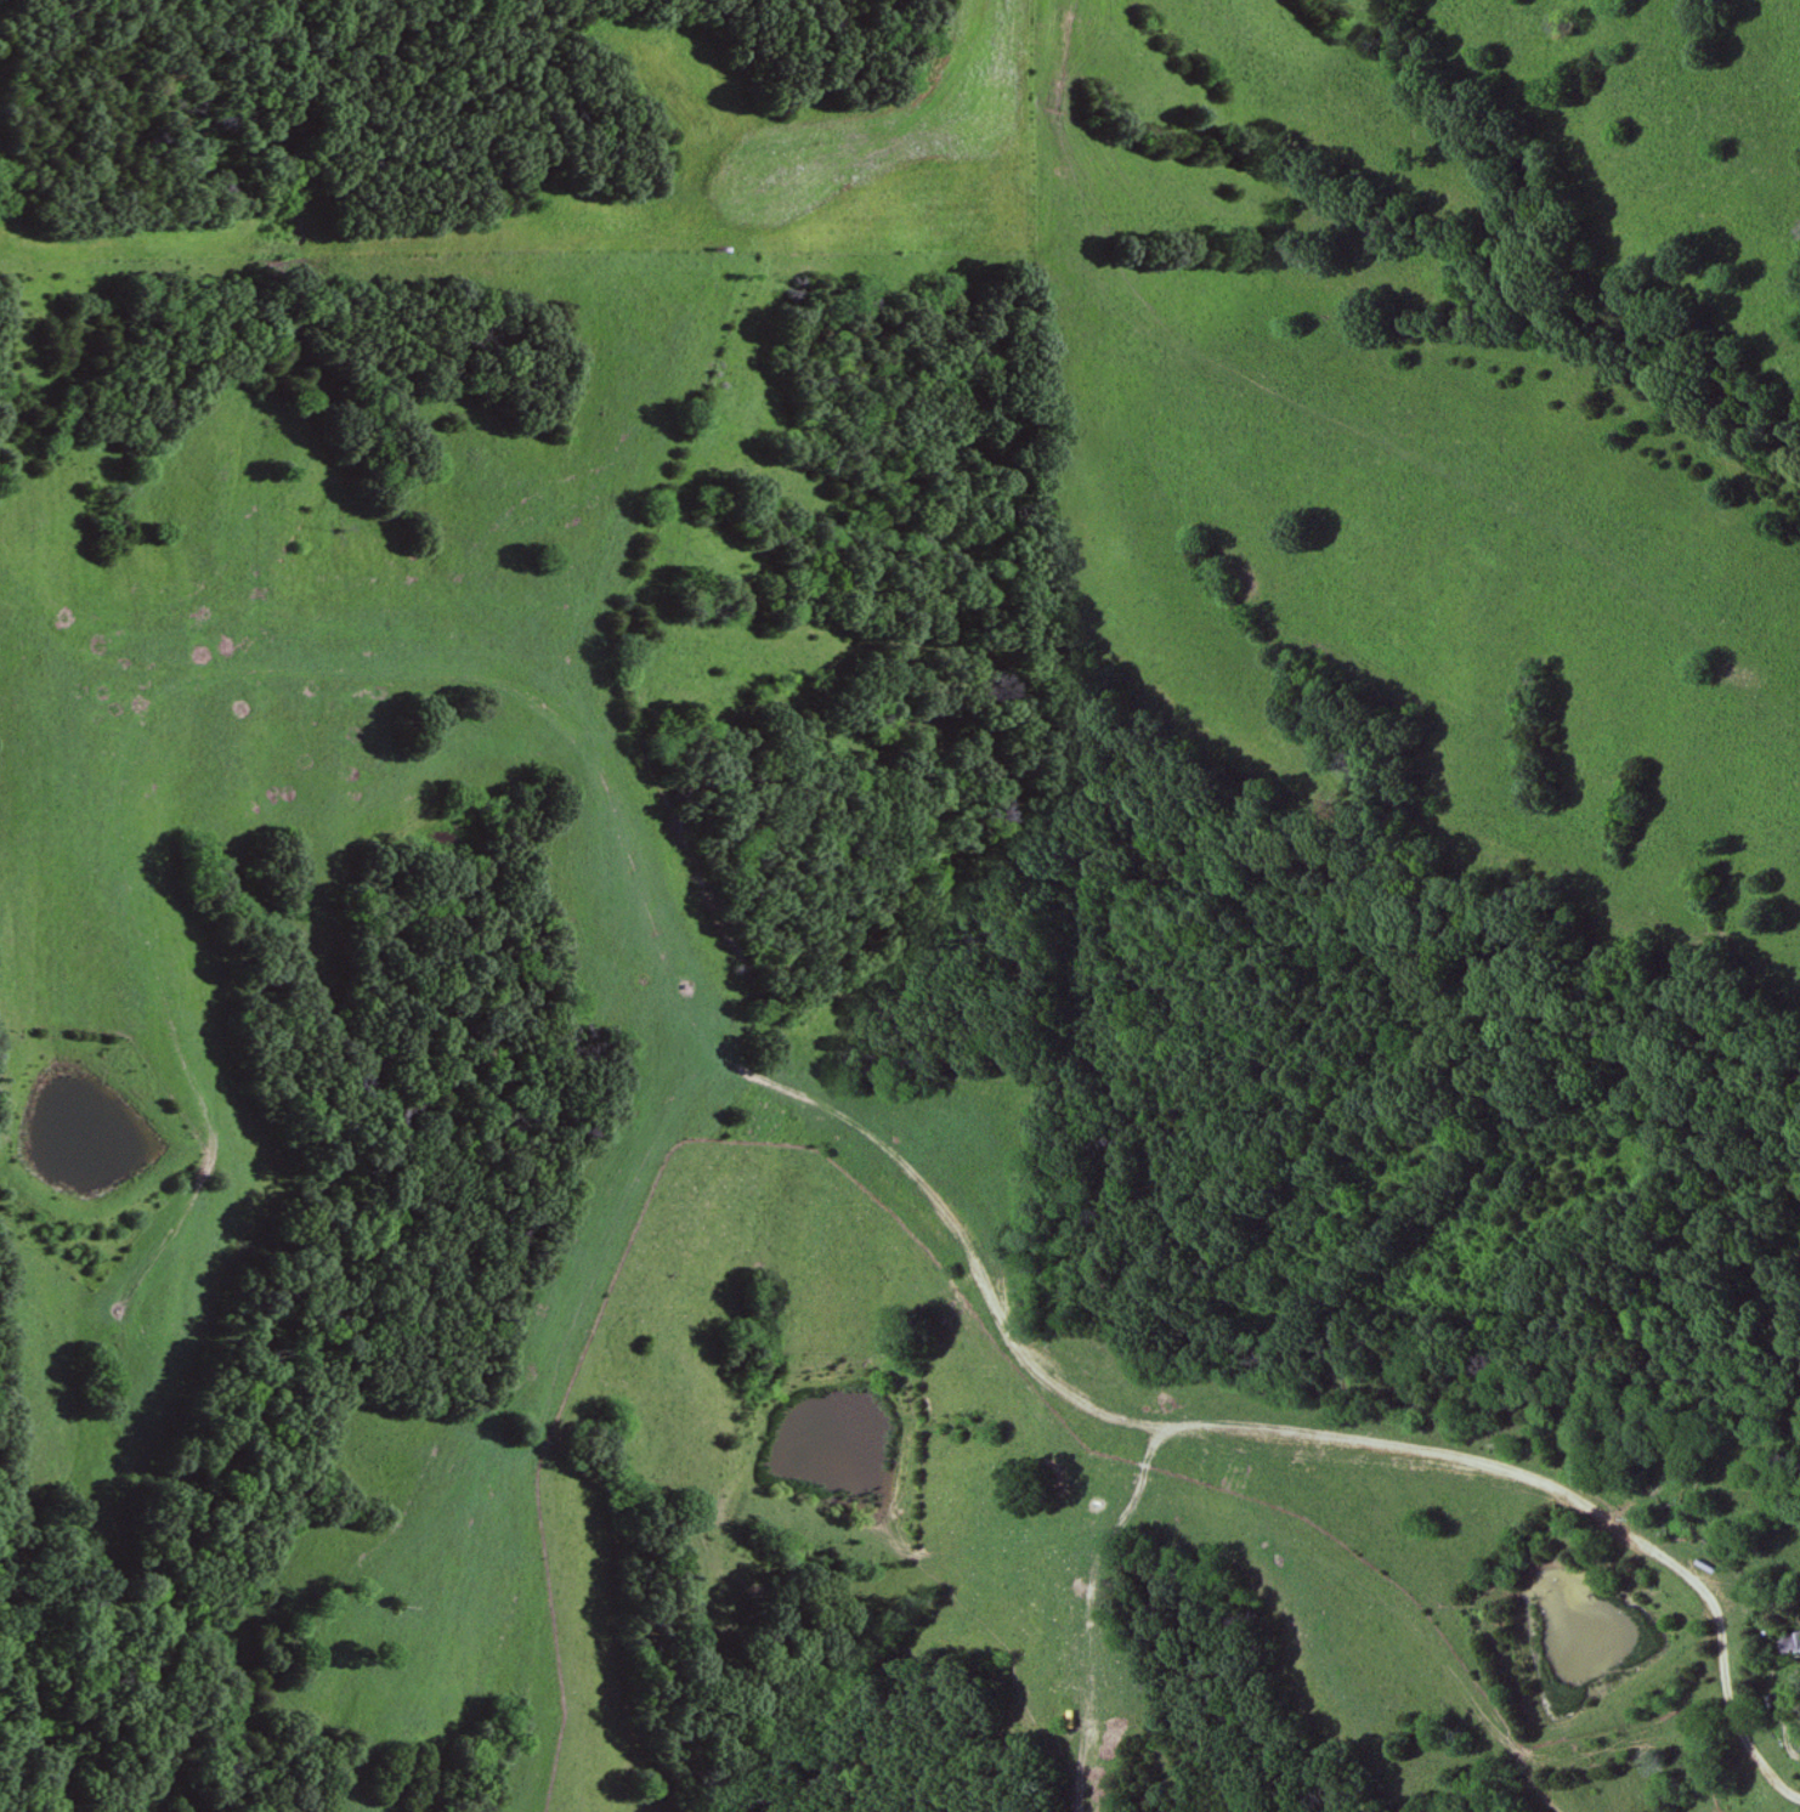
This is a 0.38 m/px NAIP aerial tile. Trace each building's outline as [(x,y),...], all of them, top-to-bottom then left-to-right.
[(1783,1634),(1786,1658),(1799,1656),(1799,1632),(1783,1634)]
